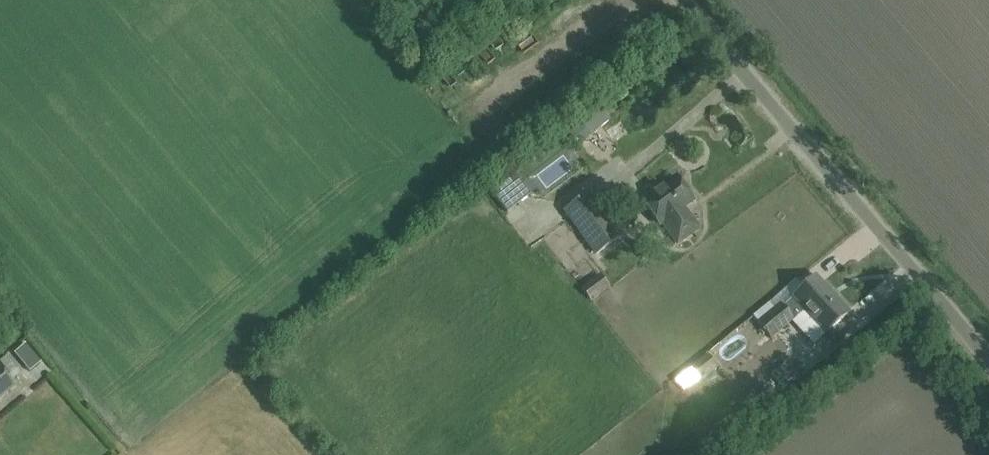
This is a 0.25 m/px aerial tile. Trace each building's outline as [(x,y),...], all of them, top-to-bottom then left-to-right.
[(572,126),(585,141),(598,130),(585,115),(572,126)] [(693,200),(676,177),(642,202),(659,225),(662,223),(677,244),(698,229),(686,213),(686,214),(682,208),(693,200)] [(564,212),(596,254),(620,237),(588,194),(564,212)] [(600,274),(580,289),(591,302),(610,288),(600,274)] [(825,334),(849,312),(815,276),(783,306),(780,303),(757,322),(770,338),(803,310),(825,334)] [(743,326),(713,342),(726,366),(756,350),(743,326)] [(701,378),(717,365),(707,352),(691,365),(701,378)] [(784,364),(770,375),(781,388),(782,387),(785,391),(797,382),(794,378),(795,378),(784,364)] [(13,385),(0,370),(0,396),(13,385)]
